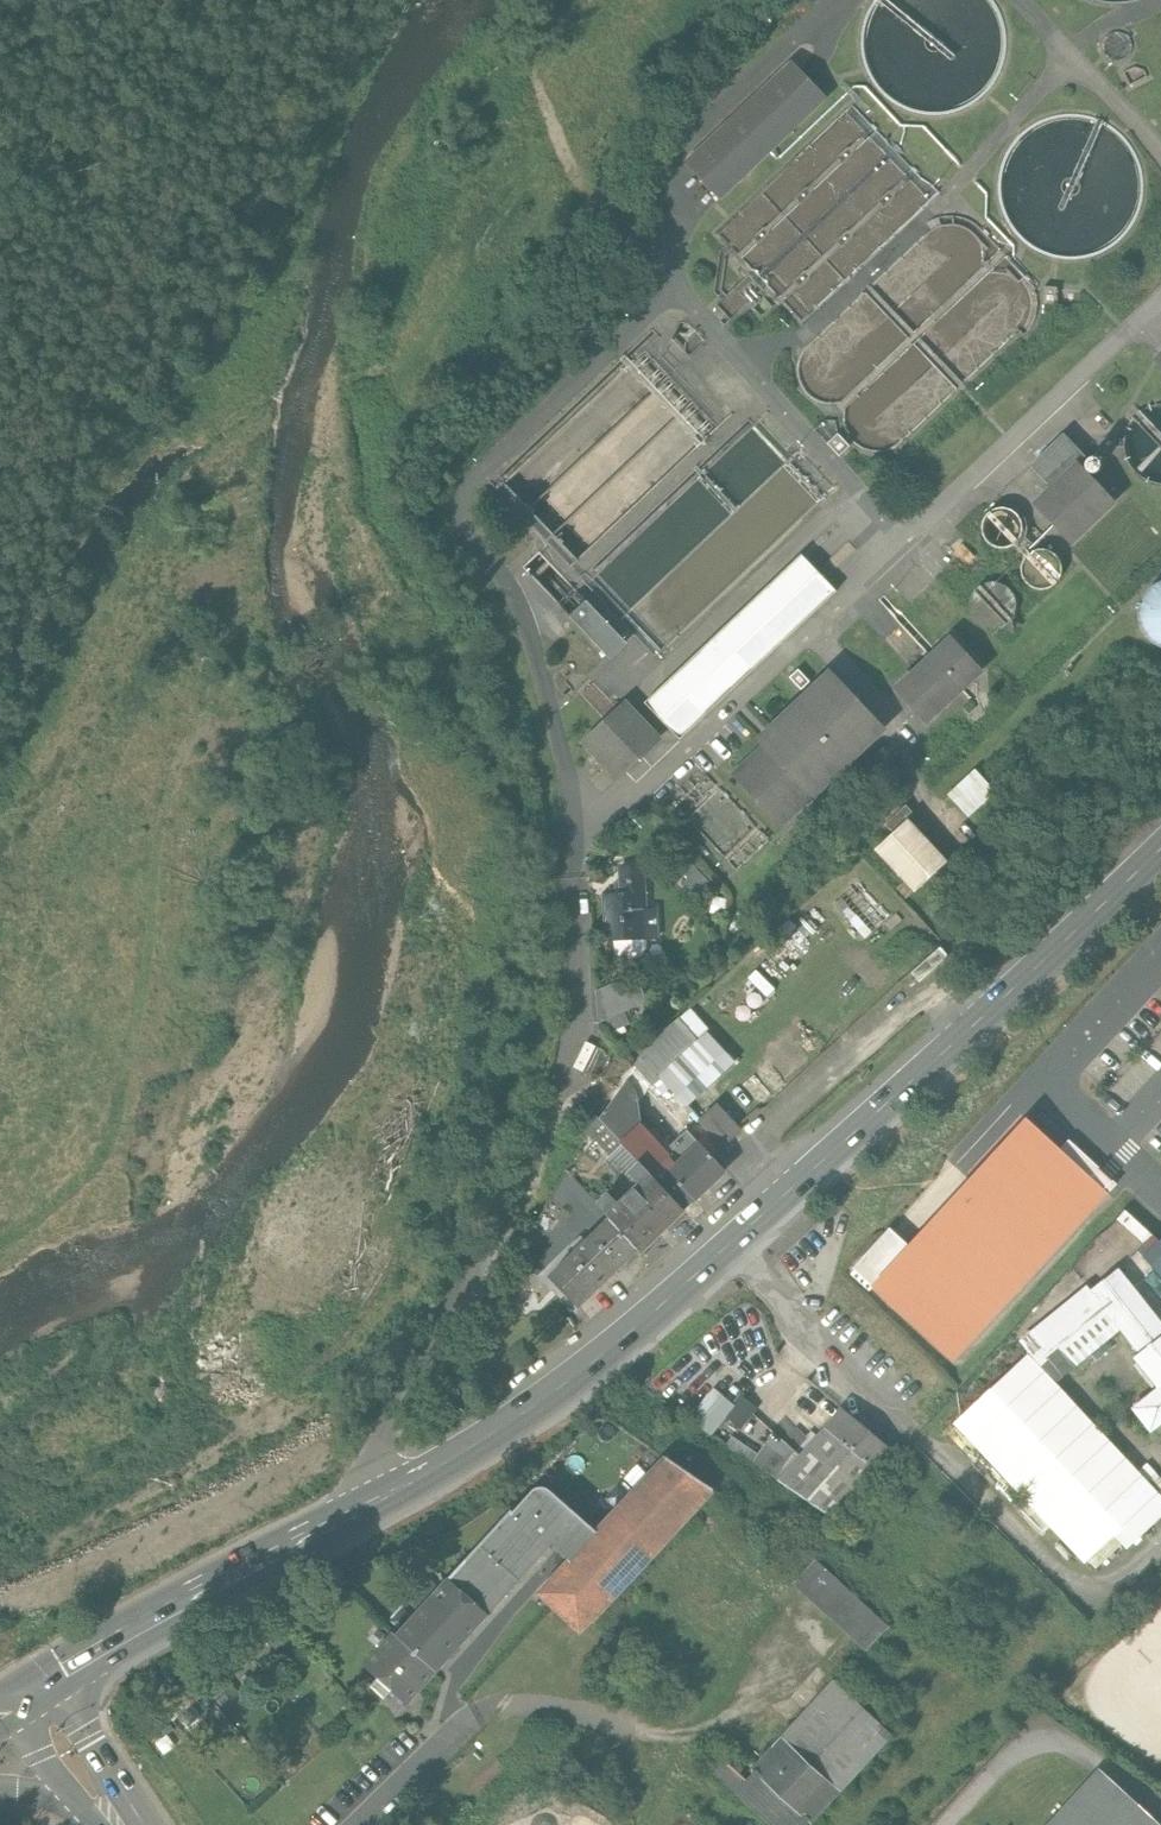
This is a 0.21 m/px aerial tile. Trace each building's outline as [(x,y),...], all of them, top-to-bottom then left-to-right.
[(1125,34),(1119,32),(1114,33),(1109,35),(1105,39),(1103,44),(1103,49),(1105,54),(1108,58),(1113,61),(1118,62),(1124,60),(1128,57),(1131,53),(1132,47),(1131,42),(1129,37),(1125,34)] [(828,102),(791,63),(683,164),(720,203),(828,102)] [(922,178),(853,106),(718,234),(748,267),(771,291),(802,323),(939,193),(932,185),(922,178)] [(934,229),(930,231),(809,346),(805,350),(803,353),(800,357),(799,362),(798,366),(798,369),(798,374),(799,379),(800,383),(802,386),(804,390),(807,394),(809,396),(810,397),(813,399),(816,401),(820,402),(823,403),(827,404),(831,404),(835,404),(839,404),(837,405),(843,411),(844,410),(844,413),(843,417),(843,422),(844,425),(845,429),(846,432),(848,436),(850,439),(853,442),(856,445),(858,447),(861,448),(865,450),(870,452),(873,452),(876,452),(880,452),(884,452),(888,451),(891,449),(895,448),(898,445),(1019,331),(1024,336),(1031,329),(1034,322),(1036,316),(1038,308),(1038,302),(1036,295),(1035,290),(1032,284),(1029,280),(977,225),(969,220),(964,218),(958,217),(951,216),(943,217),(937,218),(940,226),(938,227),(934,229)] [(764,298),(771,291),(748,267),(741,273),(746,278),(716,305),(720,310),(714,316),(724,326),(749,304),(762,318),(773,307),(764,298)] [(1058,288),(1044,287),(1043,304),(1057,305),(1058,288)] [(660,338),(652,329),(490,483),(571,569),(725,423),(675,371),(662,356),(652,346),(660,338)] [(1142,411),(1135,417),(1128,428),(1124,439),(1115,439),(1114,447),(1124,448),(1125,453),(1130,466),(1139,476),(1151,482),(1160,483),(1160,405),(1155,405),(1142,411)] [(752,422),(748,419),(580,579),(655,657),(660,652),(664,656),(668,651),(665,648),(800,520),(802,523),(831,495),(801,464),(809,457),(794,441),(787,448),(757,417),(752,422)] [(828,444),(839,456),(850,447),(838,434),(828,444)] [(1113,503),(1077,466),(1085,457),(1064,435),(1031,467),(1051,489),(1035,505),(1072,543),(1113,503)] [(1100,471),(1099,470),(1100,467),(1100,465),(1099,462),(1097,460),(1094,459),(1092,459),(1089,460),(1087,461),(1085,463),(1085,466),(1085,468),(1086,471),(1088,473),(1090,474),(1093,474),(1095,474),(1095,475),(1100,471)] [(1010,509),(1003,508),(995,509),(989,512),(984,518),(982,524),(981,531),(984,538),(988,544),(994,548),(1001,549),(1008,548),(1012,546),(1015,545),(1020,539),(1020,537),(1022,533),(1022,526),(1020,519),(1016,513),(1010,509)] [(1016,559),(1021,564),(1023,561),(1027,555),(1034,551),(1040,550),(1048,542),(1034,527),(1022,539),(1020,537),(1020,539),(1015,545),(1012,546),(1020,555),(1016,559)] [(1049,550),(1040,550),(1034,551),(1027,555),(1023,561),(1021,564),(1021,568),(1021,576),(1025,583),(1031,588),(1038,591),(1046,591),(1053,588),(1058,582),(1062,575),(1062,568),(1060,560),(1055,554),(1049,550)] [(569,616),(586,600),(539,552),(523,567),(569,616)] [(817,572),(802,555),(645,703),(680,740),(837,592),(822,576),(830,569),(826,563),(817,572)] [(983,627),(993,629),(1003,626),(1011,619),(1015,610),(1015,600),(1010,591),(1002,584),(992,582),(982,585),(974,592),(970,601),(970,611),(975,621),(983,627)] [(1158,584),(1148,591),(1142,601),(1138,613),(1139,624),(1145,635),(1153,644),(1160,647),(1160,584),(1158,584)] [(627,644),(586,600),(569,616),(611,660),(627,644)] [(980,672),(951,640),(897,689),(927,721),(980,672)] [(563,694),(567,697),(573,691),(571,687),(567,683),(567,682),(567,681),(567,680),(567,679),(575,671),(576,666),(574,663),(568,663),(559,672),(557,674),(556,677),(556,679),(556,681),(556,683),(556,685),(557,687),(558,689),(560,691),(561,693),(563,694)] [(792,676),(790,678),(801,690),(810,682),(798,670),(796,672),(792,676)] [(880,730),(830,676),(773,731),(780,738),(772,746),(770,744),(737,774),(782,822),(880,730)] [(590,679),(577,691),(607,723),(620,710),(590,679)] [(585,743),(619,778),(659,739),(626,704),(620,710),(607,723),(585,743)] [(971,814),(999,788),(979,766),(951,792),(971,814)] [(679,802),(703,779),(697,773),(673,796),(679,802)] [(736,872),(769,841),(707,775),(703,779),(679,802),(674,806),(736,872)] [(947,862),(908,820),(875,850),(915,892),(947,862)] [(692,852),(690,854),(699,864),(701,862),(708,869),(713,865),(706,858),(710,854),(701,844),(697,848),(682,831),(677,836),(692,852)] [(624,893),(605,894),(608,941),(645,939),(644,909),(647,909),(644,866),(622,867),(624,893)] [(914,892),(904,882),(897,888),(907,899),(914,892)] [(598,1023),(624,1011),(647,1001),(635,975),(596,992),(596,993),(598,1022),(598,1023)] [(604,1036),(630,1024),(624,1011),(598,1023),(604,1036)] [(679,1019),(649,1046),(635,1065),(652,1083),(661,1075),(686,1103),(731,1062),(706,1035),(698,1041),(679,1019)] [(601,1079),(611,1057),(603,1049),(597,1047),(585,1071),(601,1079)] [(652,1083),(635,1065),(628,1076),(621,1087),(631,1100),(624,1107),(627,1111),(645,1094),(652,1083)] [(652,1173),(651,1174),(684,1210),(723,1172),(687,1132),(665,1153),(627,1111),(624,1107),(631,1100),(621,1087),(615,1097),(600,1118),(642,1162),(652,1173)] [(740,1131),(718,1107),(701,1122),(723,1146),(740,1131)] [(642,1162),(600,1118),(598,1116),(588,1133),(630,1174),(642,1162)] [(1107,1194),(1029,1121),(912,1250),(890,1230),(852,1269),(954,1362),(1107,1194)] [(899,1227),(915,1241),(986,1163),(970,1149),(899,1227)] [(611,1220),(639,1249),(641,1251),(684,1210),(651,1174),(652,1173),(642,1162),(630,1174),(640,1184),(617,1207),(607,1197),(597,1206),(611,1220)] [(1120,1268),(1155,1229),(1128,1206),(1094,1245),(1120,1268)] [(639,1249),(611,1220),(551,1278),(579,1307),(639,1249)] [(1160,1240),(1143,1256),(1160,1277),(1160,1241),(1160,1240)] [(1139,1348),(1160,1332),(1160,1324),(1142,1299),(1119,1275),(1035,1344),(1060,1376),(1121,1326),(1139,1348)] [(1149,1427),(1160,1418),(1160,1332),(1139,1348),(1160,1387),(1134,1407),(1149,1427)] [(1037,1360),(960,1432),(1085,1565),(1160,1493),(1160,1491),(1037,1360)] [(807,1449),(756,1413),(759,1409),(746,1400),(714,1435),(837,1521),(880,1474),(826,1429),(825,1428),(807,1449)] [(897,1455),(842,1409),(826,1429),(880,1474),(897,1455)] [(581,1632),(710,1493),(664,1451),(596,1525),(567,1556),(535,1590),(581,1632)] [(511,1502),(496,1518),(540,1557),(552,1542),(567,1556),(596,1525),(550,1483),(547,1482),(544,1481),(541,1480),(539,1480),(536,1481),(534,1482),(531,1484),(513,1504),(511,1502)] [(496,1518),(466,1551),(509,1591),(540,1557),(496,1518)] [(466,1551),(433,1586),(477,1626),(509,1591),(466,1551)] [(815,1561),(816,1561),(796,1582),(868,1650),(888,1629),(891,1627),(888,1624),(886,1627),(872,1613),(874,1611),(872,1609),(869,1611),(855,1598),(857,1596),(855,1593),(853,1596),(836,1581),(838,1578),(836,1576),(834,1578),(818,1563),(820,1561),(817,1559),(815,1561)] [(433,1586),(405,1617),(449,1657),(477,1626),(433,1586)] [(393,1688),(407,1702),(449,1657),(405,1617),(395,1628),(392,1625),(361,1658),(382,1678),(374,1686),(385,1696),(393,1688)] [(865,1708),(834,1680),(752,1769),(755,1771),(758,1769),(812,1819),(892,1733),(877,1719),(881,1714),(869,1704),(865,1708)] [(812,1819),(758,1769),(755,1771),(749,1778),(720,1755),(710,1766),(775,1824),(803,1824),(807,1820),(810,1822),(812,1819)] [(1101,1771),(1050,1824),(1160,1824),(1101,1771)]
